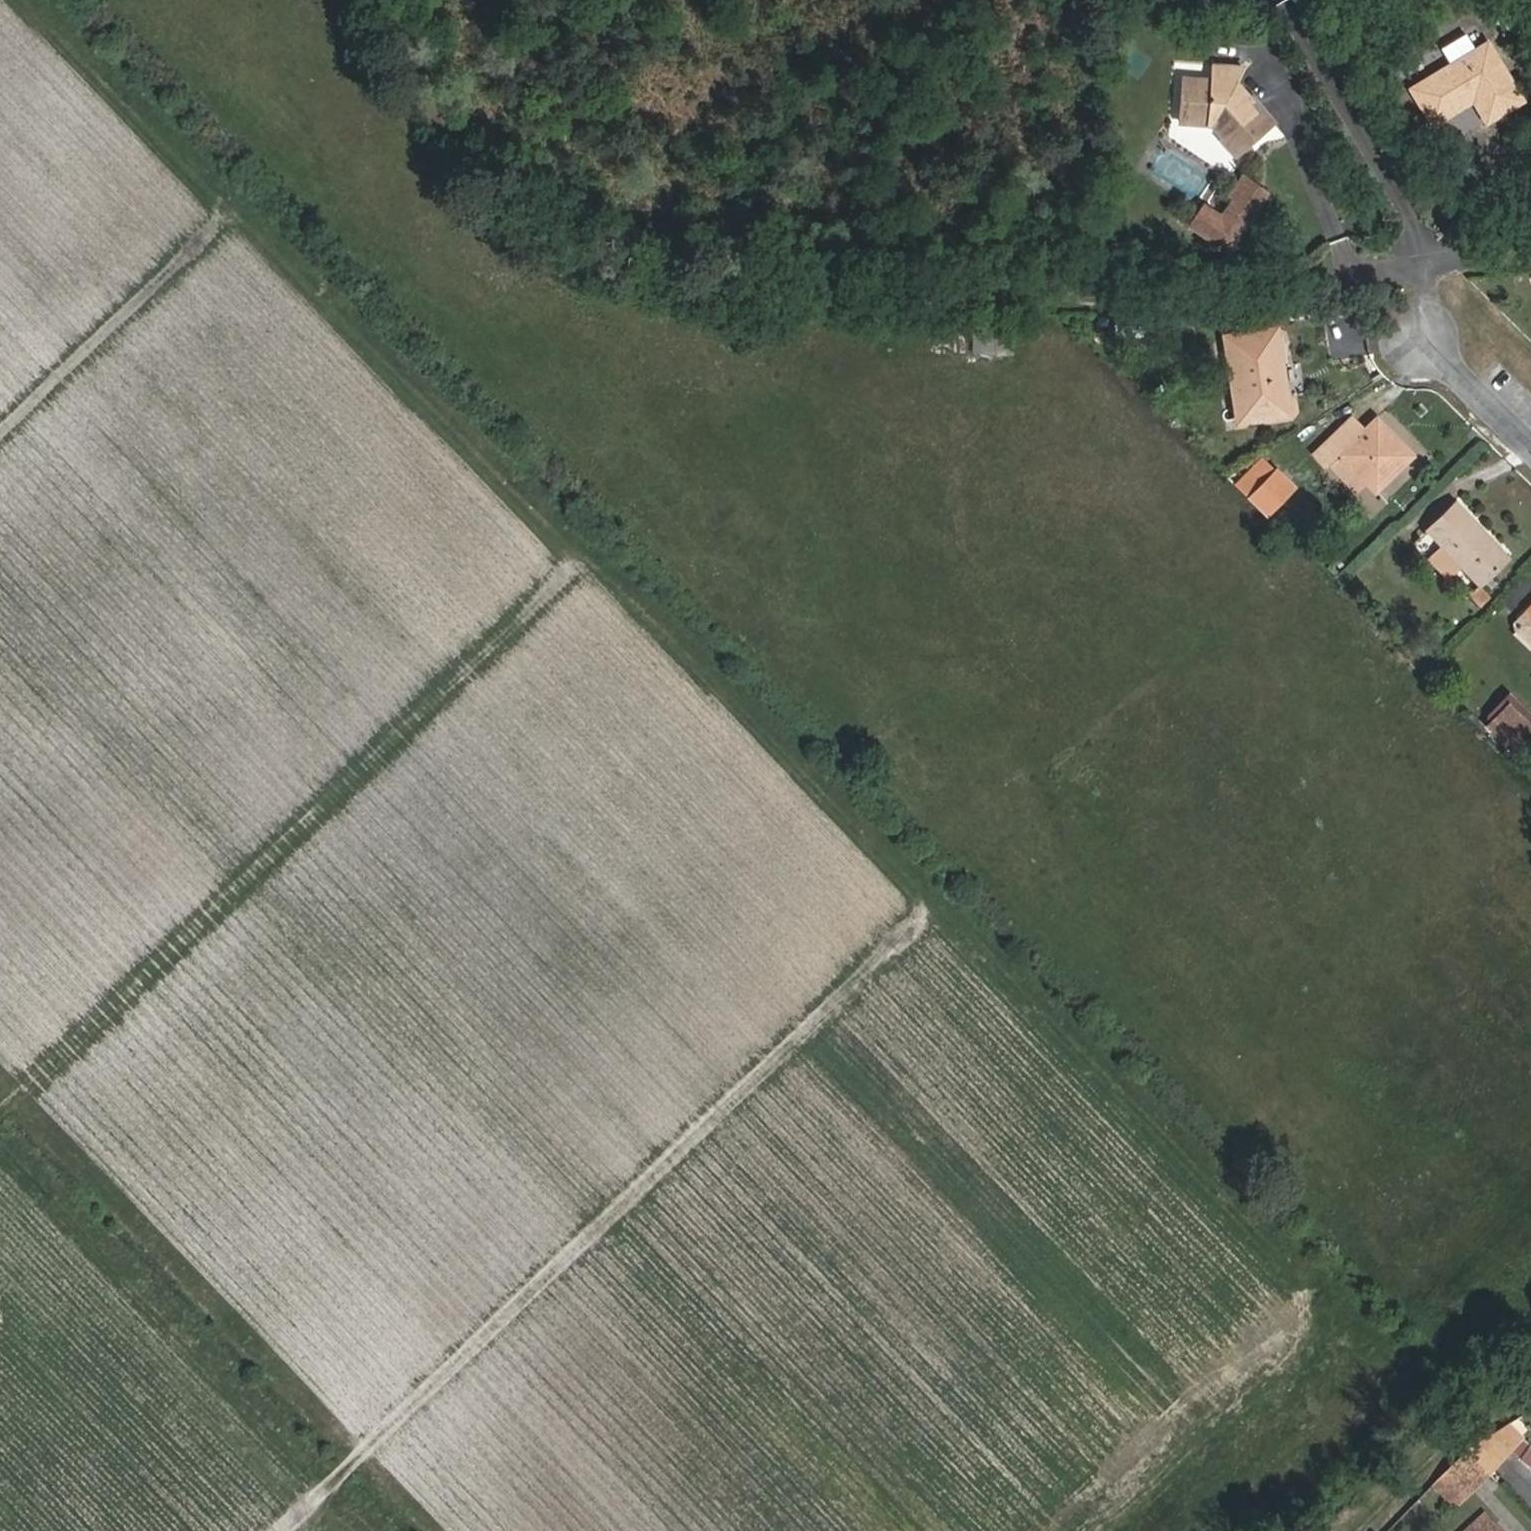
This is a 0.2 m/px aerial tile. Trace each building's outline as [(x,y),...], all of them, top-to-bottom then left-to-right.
[(1515,92),(1482,35),(1404,77),(1422,110),(1464,87),(1477,112),(1515,92)] [(1269,117),(1231,75),(1232,52),(1203,51),(1202,71),(1167,69),(1165,117),(1203,119),(1231,151),(1269,117)] [(1221,241),(1259,180),(1235,166),(1210,207),(1196,198),(1184,217),(1221,241)] [(968,334),(968,354),(1012,355),(1013,335),(968,334)] [(1242,342),(1254,426),(1304,420),(1293,337),(1242,342)] [(1343,476),(1355,464),(1392,501),(1427,465),(1391,428),(1378,442),(1366,429),(1331,463),(1343,476)] [(1284,516),(1312,488),(1294,471),(1266,499),(1284,516)] [(1473,512),(1444,541),(1498,593),(1526,565),(1473,512)] [(1426,555),(1437,544),(1424,532),(1413,543),(1426,555)] [(1509,726),(1530,747),(1530,710),(1528,707),(1509,726)] [(1519,1461),(1502,1444),(1473,1463),(1494,1485),(1519,1461)] [(1462,1516),(1494,1485),(1473,1463),(1454,1483),(1441,1495),(1462,1516)] [(1469,1530),(1497,1530),(1484,1517),(1469,1530)]
